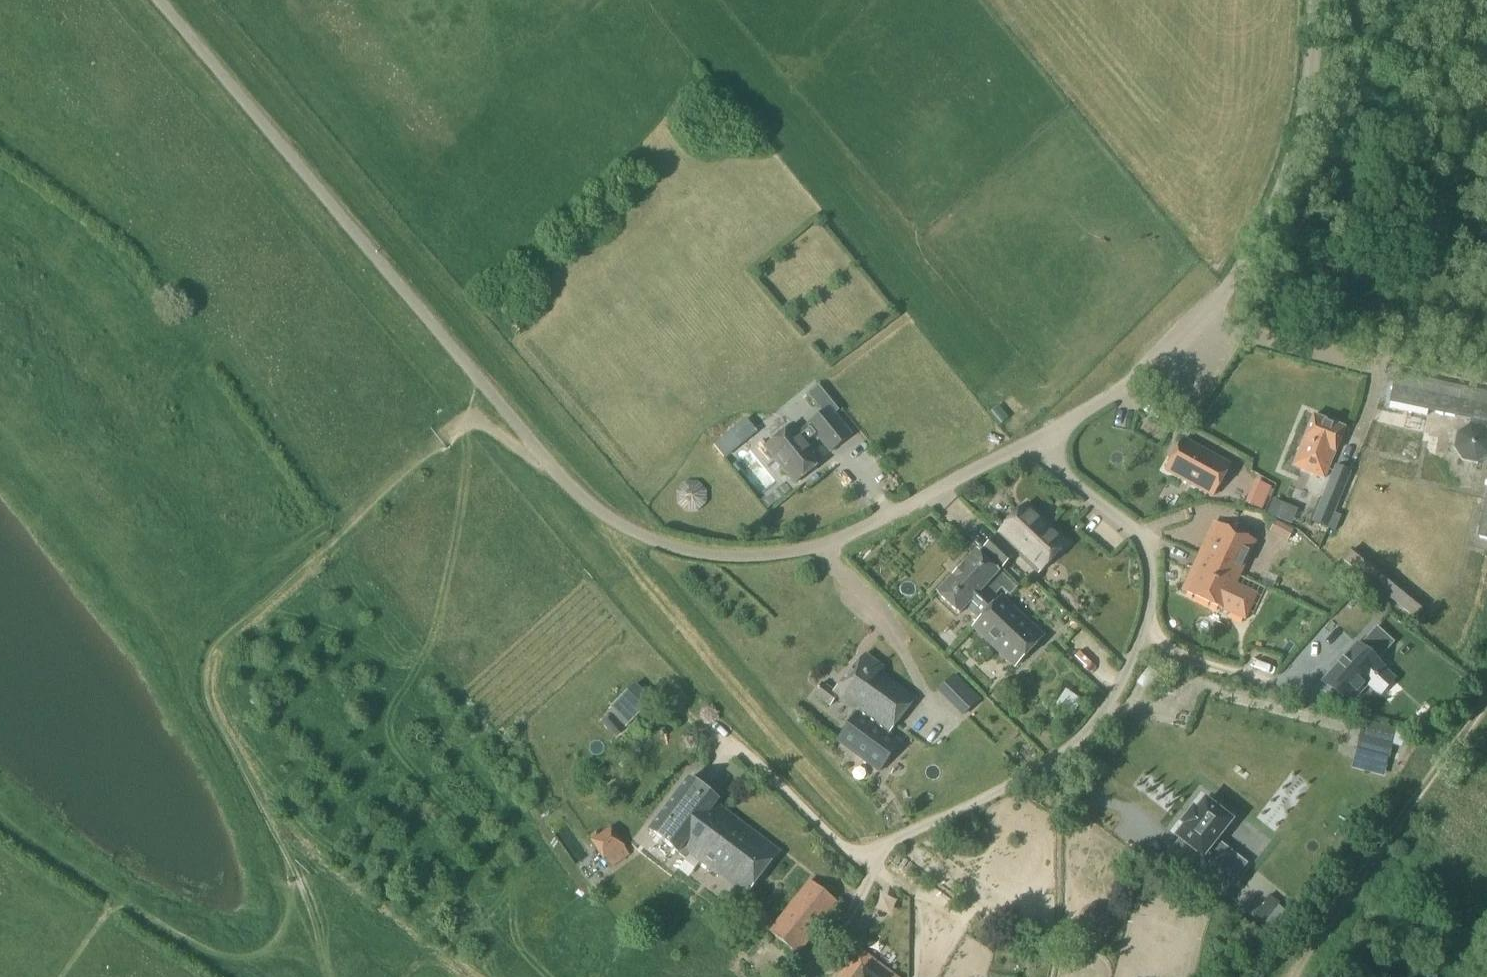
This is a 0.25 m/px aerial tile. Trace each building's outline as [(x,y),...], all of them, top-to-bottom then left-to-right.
[(1389,404),(1470,421),(1470,425),(1457,434),(1453,449),(1462,462),(1477,465),(1486,459),(1486,398),(1395,379),(1389,404)] [(830,409),(809,427),(832,454),(853,436),(830,409)] [(1313,417),(1297,457),(1293,468),(1324,481),(1345,430),(1313,417)] [(792,423),(765,445),(795,482),(822,460),(792,423)] [(729,450),(741,463),(761,445),(750,432),(729,450)] [(720,457),(726,452),(726,445),(721,439),(711,446),(720,457)] [(1229,466),(1182,441),(1166,471),(1212,497),(1229,466)] [(1335,467),(1312,522),(1328,529),(1334,515),(1352,474),(1335,467)] [(697,481),(684,481),(676,490),(676,503),(685,511),(698,511),(706,502),(706,490),(697,481)] [(1261,511),(1271,488),(1260,483),(1250,506),(1261,511)] [(1477,539),(1486,541),(1486,491),(1477,539)] [(1068,543),(1026,505),(997,536),(1016,554),(1038,574),(1068,543)] [(1334,515),(1328,529),(1336,532),(1341,518),(1334,515)] [(1245,622),(1257,596),(1236,586),(1256,542),(1219,525),(1199,570),(1193,567),(1182,592),(1245,622)] [(1284,528),(1278,539),(1286,543),(1291,532),(1284,528)] [(999,572),(1016,554),(997,536),(979,555),(976,552),(937,594),(959,615),(966,607),(980,620),(998,601),(993,597),(1001,589),(1009,596),(1017,588),(999,572)] [(1353,548),(1342,561),(1415,619),(1425,607),(1353,548)] [(998,601),(980,620),(972,628),(1015,668),(1043,638),(1000,598),(998,601)] [(1376,663),(1378,661),(1394,644),(1376,627),(1358,647),(1357,646),(1344,661),(1342,659),(1341,660),(1337,665),(1337,664),(1336,665),(1338,667),(1324,683),(1347,704),(1365,686),(1366,684),(1369,687),(1383,671),(1380,668),(1381,667),(1376,663)] [(830,707),(837,698),(858,714),(837,742),(878,774),(901,744),(889,735),(916,699),(880,672),(883,669),(865,655),(834,693),(823,684),(814,695),(830,707)] [(980,700),(953,675),(936,693),(962,718),(980,700)] [(639,724),(657,708),(638,687),(620,703),(639,724)] [(1389,759),(1392,744),(1359,736),(1355,750),(1389,759)] [(682,849),(691,856),(725,812),(716,805),(719,801),(690,780),(650,832),(678,854),(682,849)] [(1189,865),(1231,896),(1242,880),(1223,866),(1235,849),(1222,839),(1236,820),(1224,811),(1227,807),(1215,799),(1213,803),(1209,800),(1201,812),(1198,810),(1187,823),(1191,826),(1182,837),(1200,850),(1189,865)] [(725,812),(691,856),(746,897),(779,853),(725,812)] [(612,829),(593,842),(611,869),(630,855),(612,829)] [(838,906),(809,883),(770,935),(798,958),(838,906)] [(1269,895),(1261,906),(1272,914),(1280,903),(1269,895)] [(856,948),(833,976),(897,976),(856,948)]
